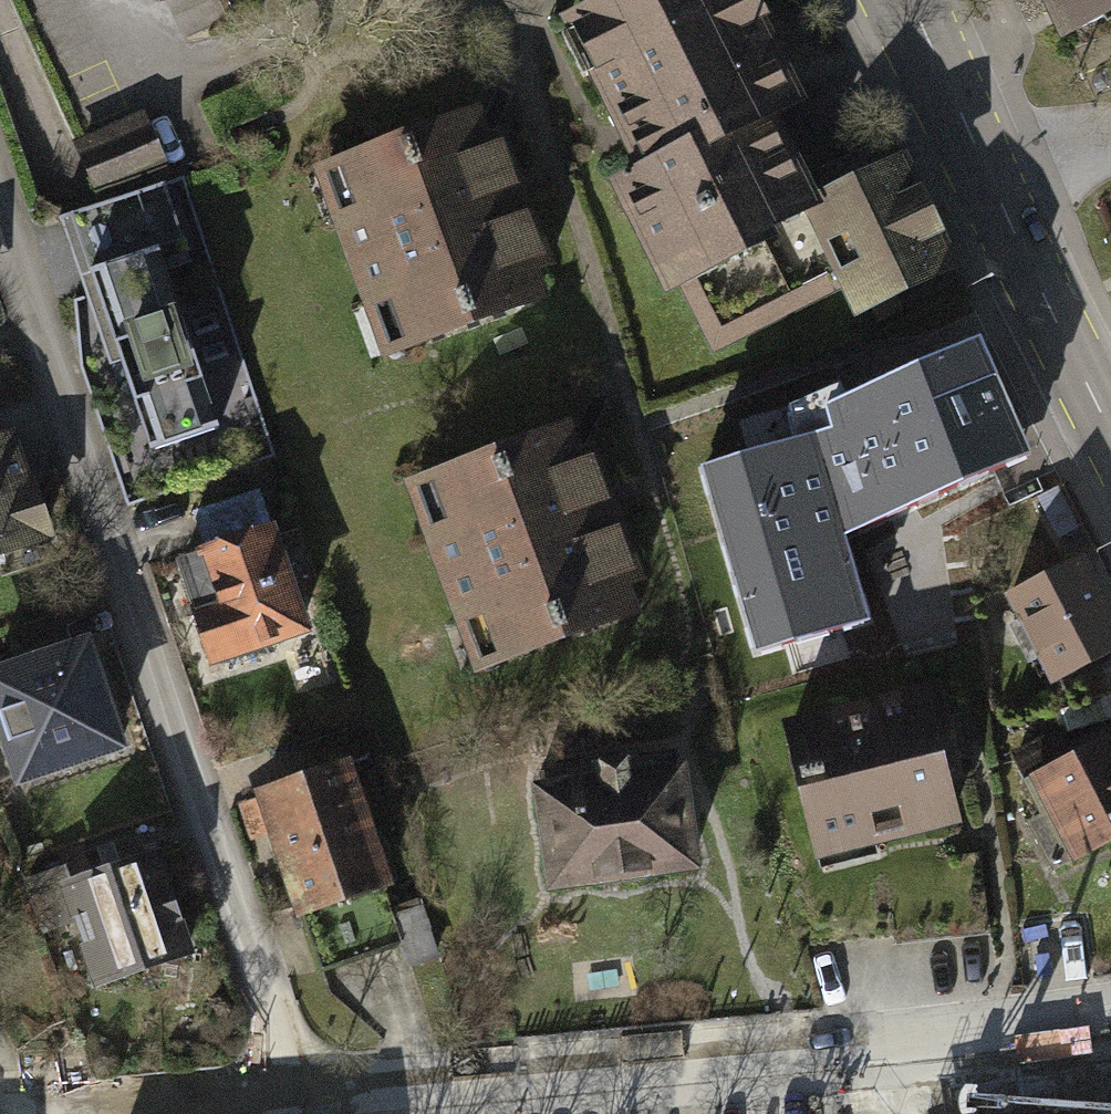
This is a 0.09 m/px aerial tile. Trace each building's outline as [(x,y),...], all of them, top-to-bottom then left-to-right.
[(555,5),(695,302),(831,238),(806,185),(765,99),(792,87),(751,0),(566,0),(555,5)] [(1060,27),(1110,4),(1110,0),(1047,0),(1060,27)] [(142,119),(80,146),(99,192),(162,166),(142,119)] [(313,172),(378,372),(528,323),(463,124),(313,172)] [(806,185),(831,238),(861,304),(954,260),(898,142),(806,185)] [(174,192),(61,231),(153,495),(265,457),(174,192)] [(1029,456),(978,342),(845,399),(839,384),(789,406),(797,442),(699,469),(755,655),(871,622),(846,535),(1029,456)] [(0,419),(0,557),(50,539),(7,416),(0,419)] [(407,491),(473,690),(623,641),(558,442),(407,491)] [(1053,522),(1008,512),(1004,532),(1048,542),(1053,522)] [(276,521),(175,548),(208,674),(309,647),(276,521)] [(989,578),(1044,696),(1110,665),(1110,592),(1084,534),(989,578)] [(0,653),(0,662),(31,780),(132,753),(99,627),(0,653)] [(937,710),(780,739),(804,869),(961,840),(937,710)] [(1110,738),(1021,776),(1063,871),(1110,850),(1110,741),(1110,738)] [(358,748),(257,775),(291,901),(392,874),(358,748)] [(691,863),(676,754),(539,772),(554,882),(599,876),(600,884),(648,878),(646,869),(691,863)] [(159,832),(57,859),(91,985),(192,958),(159,832)]
